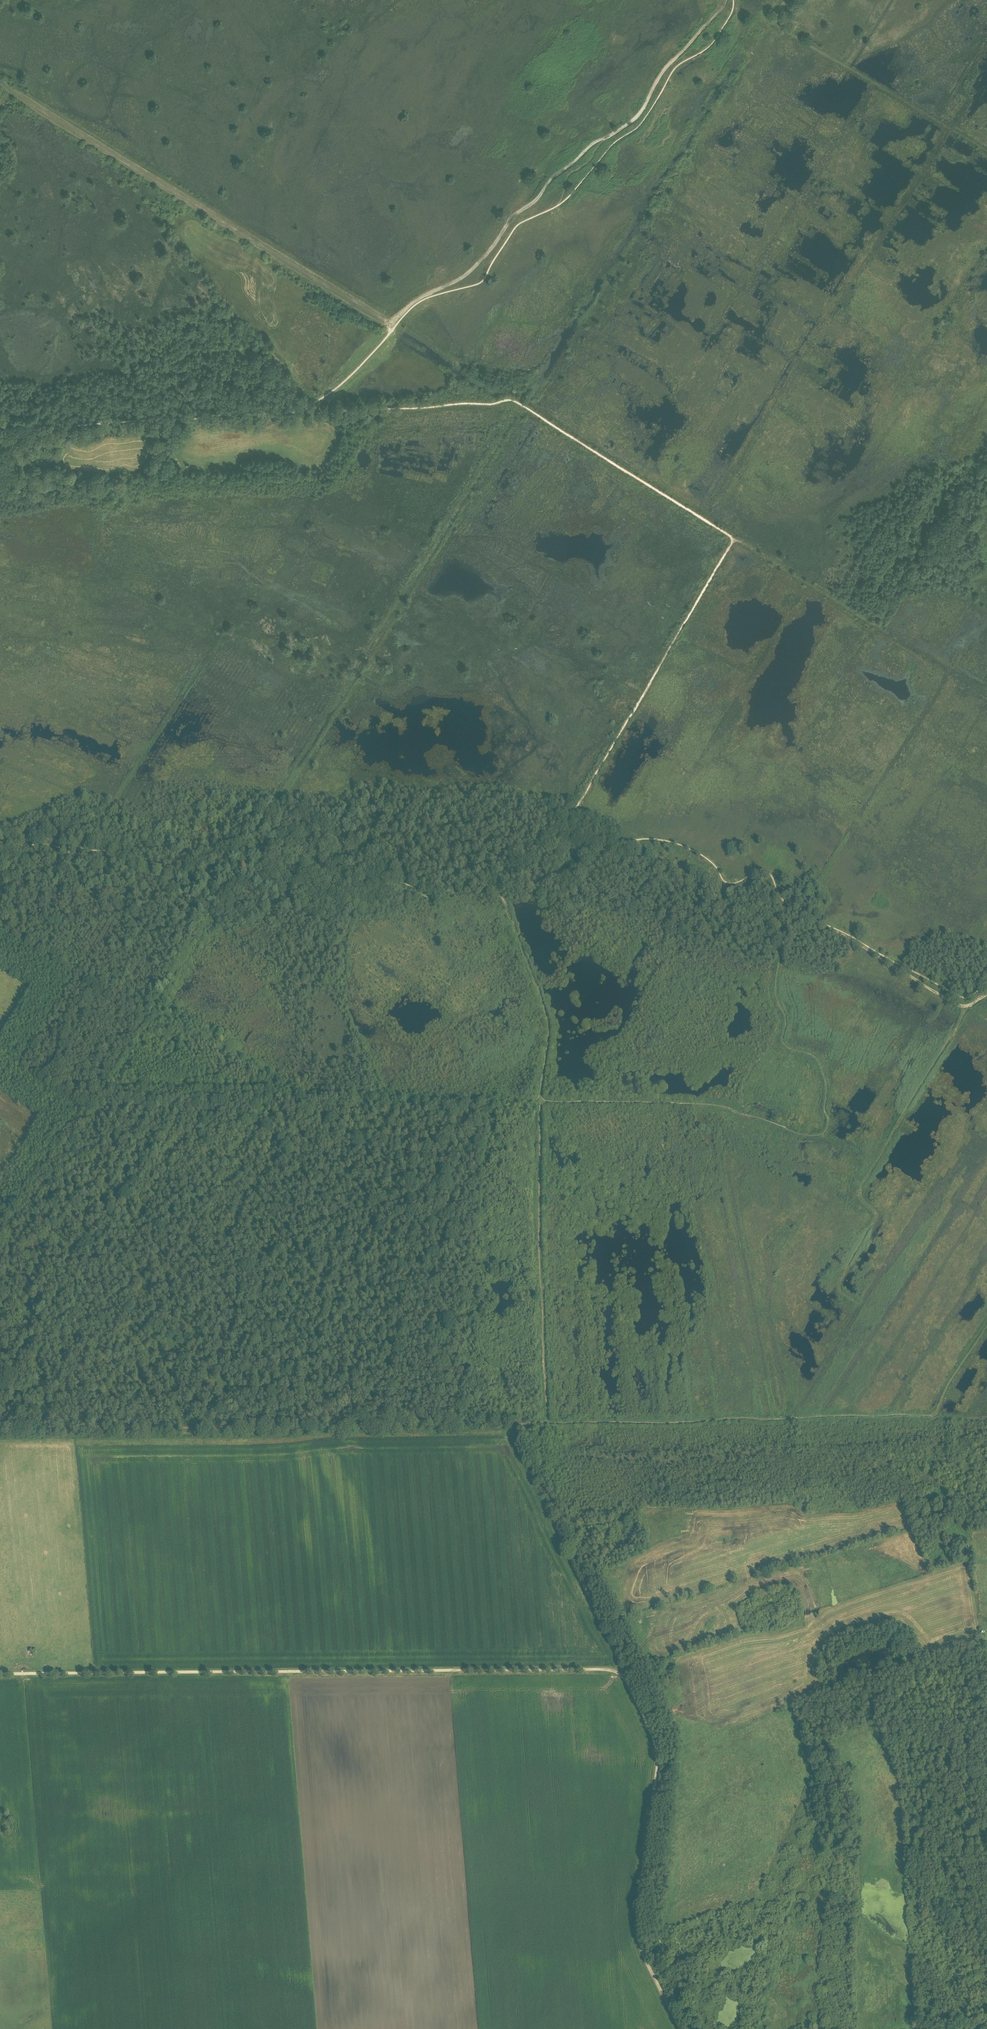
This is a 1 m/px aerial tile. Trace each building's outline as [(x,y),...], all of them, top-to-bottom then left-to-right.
[(7,1819),(2,1827),(5,1829),(10,1821),(7,1819)]
